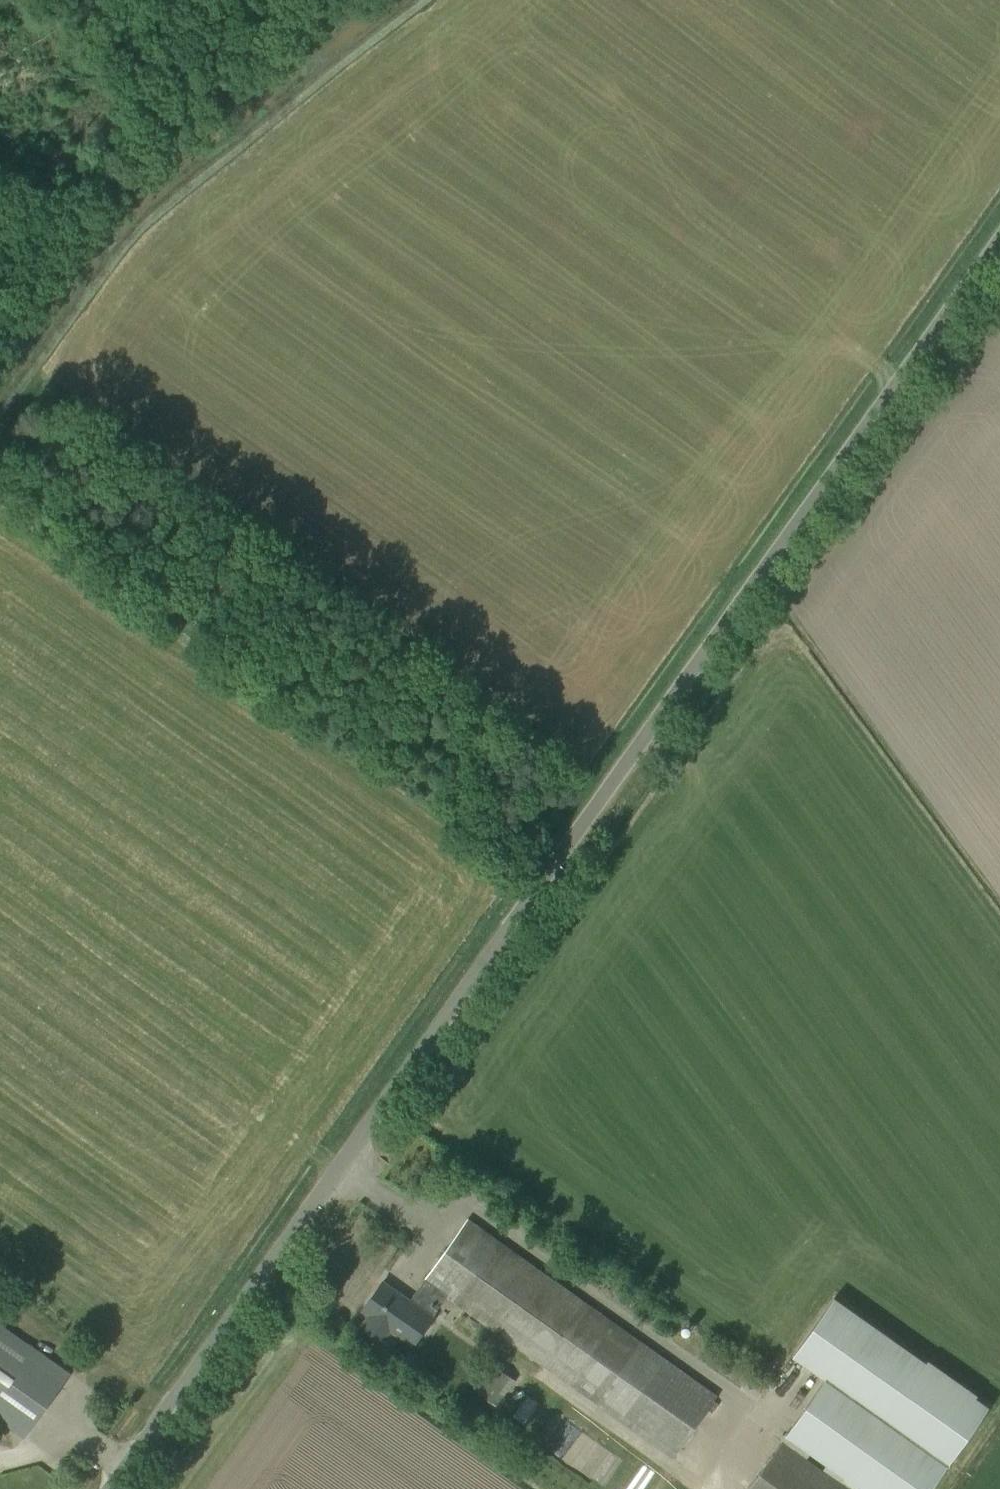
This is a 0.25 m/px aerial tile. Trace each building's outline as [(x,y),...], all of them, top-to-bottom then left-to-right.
[(414,1345),(447,1297),(540,1363),(673,1457),(717,1395),(467,1218),(409,1300),(382,1281),(363,1309),(370,1314),(362,1325),(382,1339),(390,1328),(414,1345)] [(851,1309),(834,1297),(793,1355),(826,1378),(748,1488),(850,1488),(849,1488),(852,1486),(856,1488),(932,1488),(992,1408),(975,1396),(927,1362),(851,1309)] [(0,1324),(0,1419),(24,1436),(69,1373),(0,1324)] [(498,1406),(515,1380),(493,1366),(476,1392),(498,1406)] [(524,1396),(516,1416),(527,1420),(534,1400),(524,1396)]
